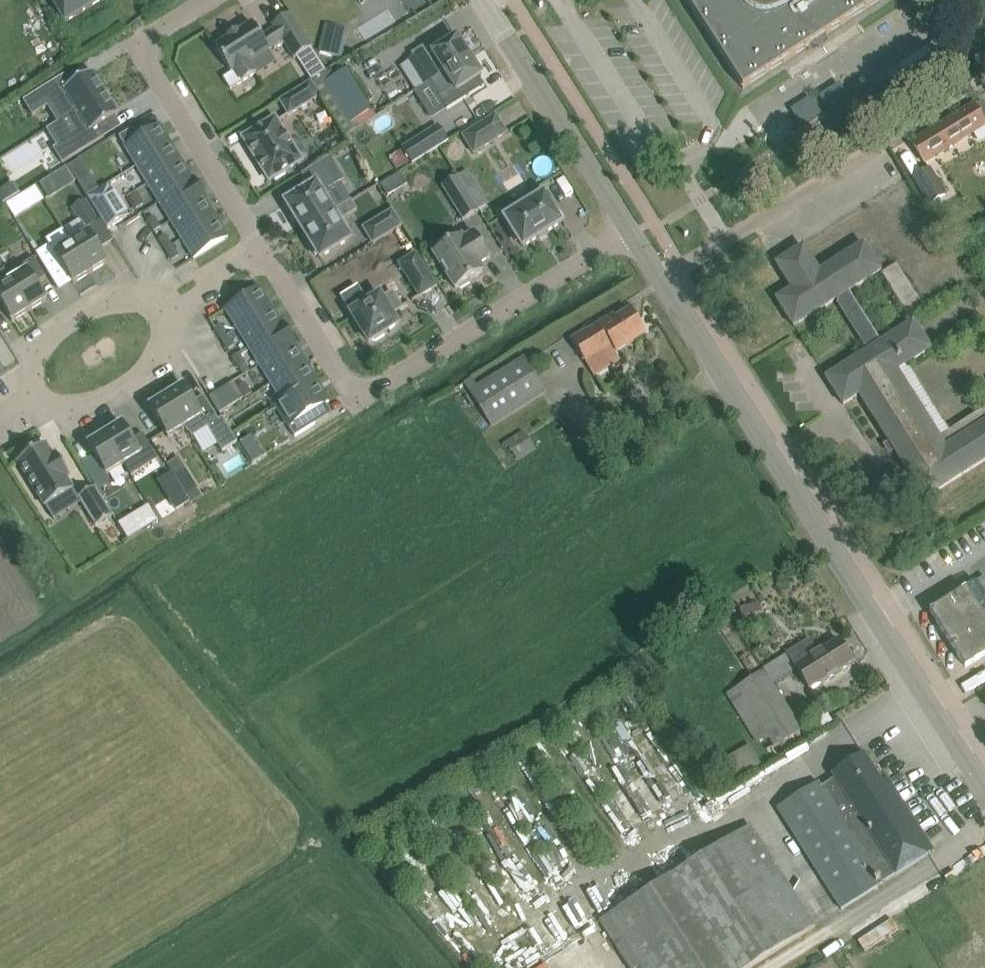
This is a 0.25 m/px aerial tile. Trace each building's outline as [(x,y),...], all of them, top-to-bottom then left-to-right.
[(66,22),(66,23),(82,12),(82,13),(89,9),(88,8),(93,6),(101,0),(52,0),(66,22)] [(743,89),(880,0),(686,0),(743,89)] [(230,38),(215,47),(216,49),(222,58),(231,73),(223,78),(231,90),(242,82),(243,83),(256,74),(250,64),(269,51),(270,51),(270,50),(273,48),(275,50),(285,44),(294,59),(312,47),(291,14),(273,25),(275,29),(261,38),(253,24),(238,33),(237,31),(229,37),(230,38)] [(342,55),(348,27),(325,22),(319,51),(342,55)] [(414,58),(401,67),(416,91),(430,82),(470,57),(458,38),(434,53),(429,45),(432,44),(431,42),(412,54),(414,58)] [(430,82),(447,110),(466,98),(466,97),(463,98),(459,91),(482,76),(470,57),(430,82)] [(326,71),(312,80),(347,135),(356,129),(355,129),(353,124),(373,111),(347,70),(343,72),(342,72),(331,79),(326,71)] [(65,75),(23,101),(33,116),(47,107),(60,99),(70,115),(106,93),(92,72),(72,85),(65,75)] [(311,81),(279,101),(288,116),(321,96),(311,81)] [(58,123),(47,130),(47,131),(72,116),(81,132),(57,147),(53,149),(63,164),(122,127),(116,117),(119,115),(106,93),(70,115),(58,123)] [(913,143),(924,162),(925,164),(984,128),(984,106),(982,101),(913,143)] [(463,136),(474,154),(507,133),(496,116),(463,136)] [(301,161),(275,119),(244,139),(270,181),(274,178),(275,181),(286,174),(285,171),(301,161)] [(120,137),(137,166),(171,145),(160,126),(143,136),(137,127),(120,137)] [(403,149),(413,165),(431,153),(421,137),(403,149)] [(171,145),(137,166),(149,184),(183,163),(171,145)] [(84,157),(41,184),(50,199),(78,182),(87,196),(102,187),(84,157)] [(296,219),(303,231),(333,212),(325,198),(332,194),(330,190),(345,180),(330,157),(301,175),(310,189),(286,203),(289,207),(287,209),(293,220),(296,219)] [(149,184),(160,202),(194,181),(183,163),(149,184)] [(928,169),(912,179),(929,206),(945,195),(946,195),(929,168),(928,169)] [(388,194),(408,185),(403,175),(383,183),(388,194)] [(442,186),(463,221),(479,211),(458,176),(442,186)] [(194,181),(160,202),(172,222),(206,201),(207,200),(206,199),(195,181),(195,180),(194,181)] [(109,184),(88,197),(108,229),(129,216),(109,184)] [(8,201),(15,216),(48,201),(40,185),(8,201)] [(508,228),(516,241),(519,239),(523,247),(562,223),(544,194),(536,200),(534,196),(518,206),(520,209),(506,218),(511,227),(508,228)] [(79,220),(85,230),(87,228),(99,221),(86,199),(72,208),(79,220)] [(206,201),(172,222),(183,239),(217,218),(206,201)] [(303,231),(311,243),(309,244),(316,256),(318,254),(321,258),(350,240),(342,226),(346,224),(344,219),(358,210),(352,201),(333,212),(303,231)] [(364,229),(374,244),(403,226),(393,211),(364,229)] [(183,239),(194,258),(228,237),(217,218),(183,239)] [(79,220),(64,229),(91,274),(108,263),(87,228),(85,230),(79,220)] [(64,229),(46,240),(49,245),(54,253),(63,267),(73,283),(74,284),(91,274),(64,229)] [(456,289),(458,287),(461,289),(470,283),(470,280),(483,272),(479,265),(490,258),(475,233),(464,240),(461,236),(434,253),(456,289)] [(35,242),(31,244),(36,253),(50,275),(63,267),(54,253),(49,245),(40,250),(35,242)] [(875,261),(864,244),(820,272),(804,247),(776,264),(792,289),(776,299),(794,327),(836,300),(868,351),(826,377),(843,405),(860,395),(925,499),(984,461),(984,411),(941,439),(897,371),(931,350),(913,322),(881,343),(849,292),(881,271),(875,261)] [(399,264),(420,297),(436,287),(416,254),(399,264)] [(30,311),(47,301),(37,284),(46,278),(34,258),(8,274),(7,275),(30,311)] [(919,298),(897,263),(882,273),(904,308),(919,298)] [(30,311),(7,275),(8,274),(5,270),(0,273),(0,306),(2,305),(12,322),(30,311)] [(260,289),(226,310),(238,329),(272,308),(260,289)] [(352,314),(369,342),(372,341),(376,342),(385,336),(386,332),(398,325),(392,314),(402,308),(392,293),(382,299),(380,296),(352,314)] [(272,308),(238,329),(249,347),(283,325),(272,308)] [(571,340),(586,364),(611,348),(615,354),(645,334),(630,310),(616,319),(614,316),(601,324),(601,325),(589,333),(587,329),(571,340)] [(283,325),(249,347),(261,366),(295,345),(296,344),(284,325),(283,325)] [(295,345),(261,366),(272,384),(306,363),(295,345)] [(477,386),(469,391),(490,424),(491,427),(547,392),(525,356),(522,358),(477,386)] [(306,363),(272,384),(283,401),(317,380),(306,363)] [(283,401),(276,406),(295,437),(316,424),(309,414),(326,404),(330,402),(317,380),(283,401)] [(184,385),(166,396),(186,427),(185,427),(191,438),(207,428),(222,452),(237,442),(222,419),(219,420),(204,396),(194,402),(184,385)] [(166,396),(149,407),(168,438),(185,427),(186,427),(166,396)] [(123,423),(105,434),(124,465),(131,476),(159,459),(152,448),(143,434),(133,440),(123,423)] [(507,439),(515,459),(536,450),(528,430),(507,439)] [(105,434),(88,444),(107,476),(124,465),(115,449),(105,434)] [(251,436),(241,443),(253,463),(264,456),(251,436)] [(45,507),(73,490),(66,478),(69,476),(56,454),(53,456),(45,445),(17,462),(45,507)] [(185,468),(174,475),(186,495),(197,488),(185,468)] [(96,487),(78,497),(96,526),(113,515),(96,487)] [(145,488),(141,491),(148,502),(152,499),(145,488)] [(180,489),(171,495),(179,508),(188,502),(180,489)] [(149,505),(137,512),(147,528),(158,521),(149,505)] [(931,612),(966,667),(984,655),(984,577),(931,612)] [(706,613),(719,631),(731,623),(719,605),(706,613)] [(759,605),(741,609),(745,625),(763,620),(759,605)] [(787,653),(788,654),(797,669),(810,690),(853,663),(839,640),(818,653),(810,640),(793,650),(787,653)] [(773,685),(765,672),(727,695),(757,743),(763,740),(764,743),(770,739),(775,749),(802,732),(772,685),(773,685)] [(819,782),(778,809),(842,910),(934,851),(934,850),(928,854),(882,781),(865,754),(832,775),(835,779),(822,787),(819,782)] [(600,921),(630,967),(750,967),(815,927),(751,826),(600,921)]
